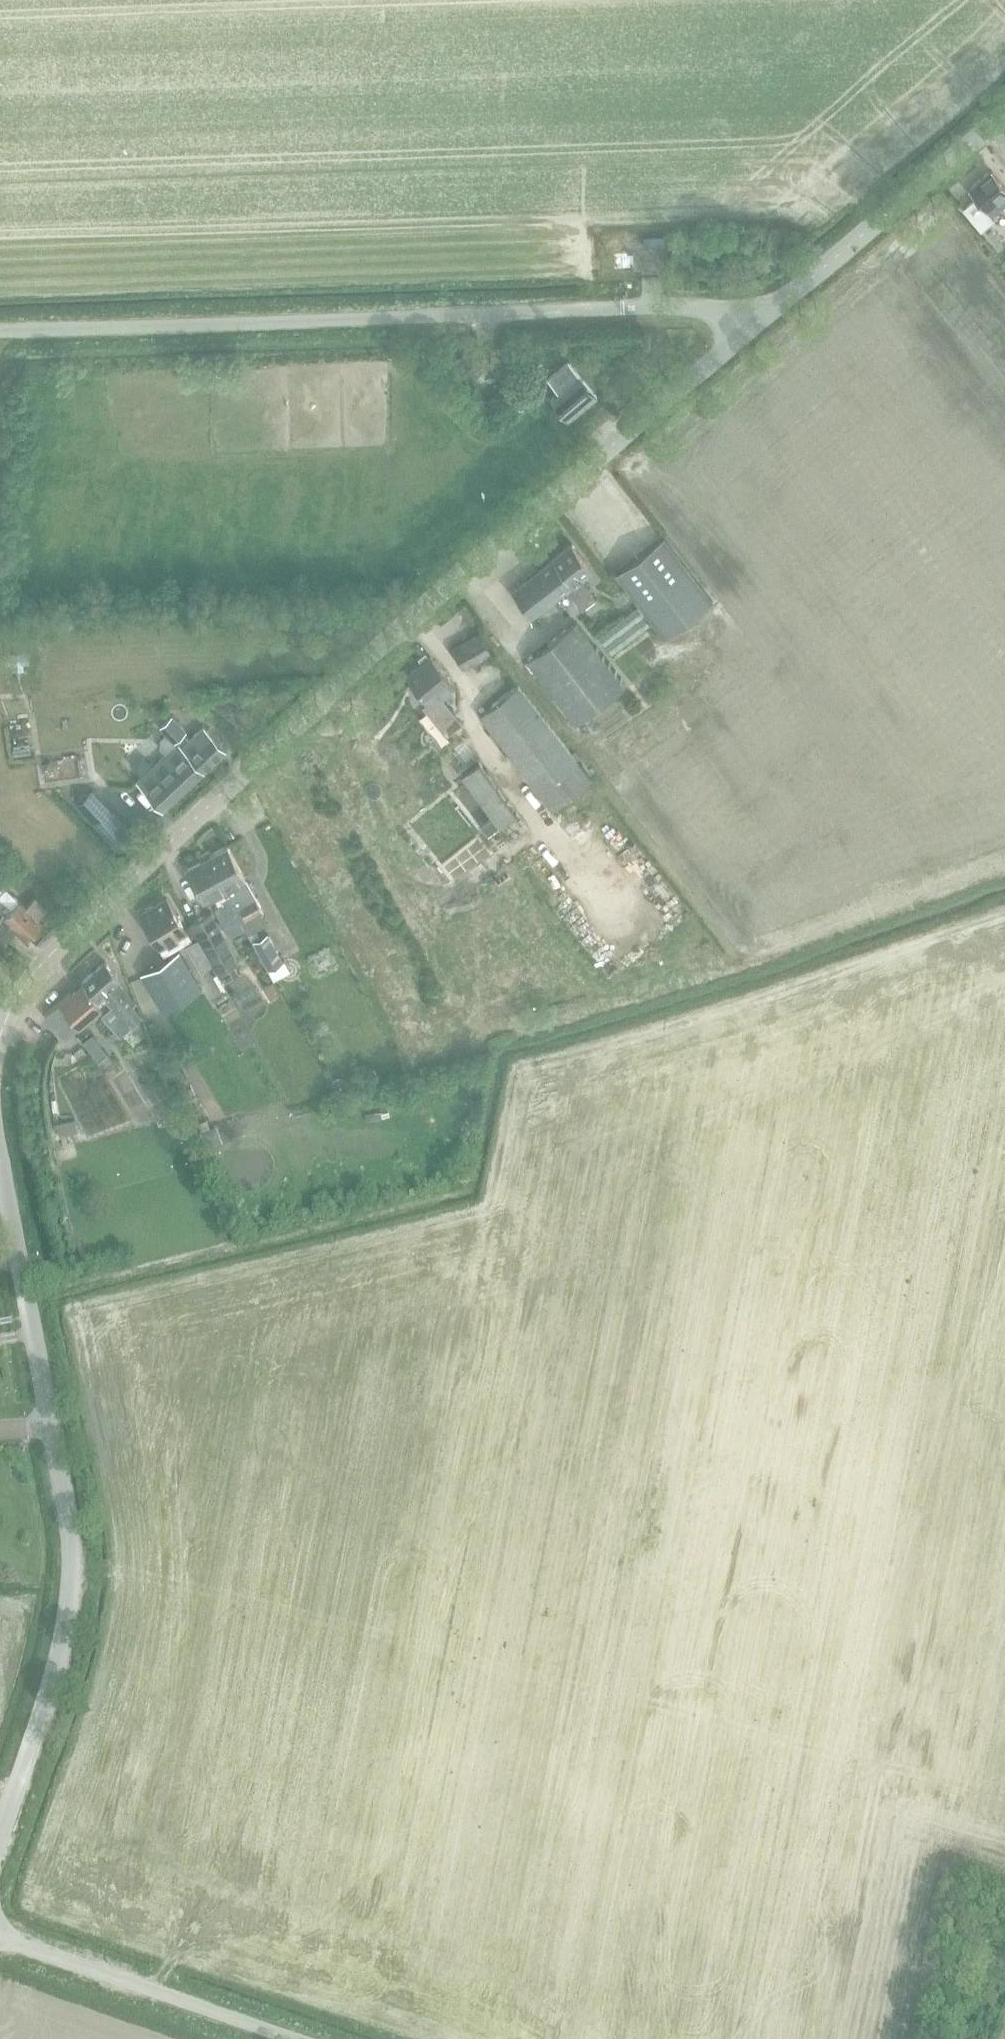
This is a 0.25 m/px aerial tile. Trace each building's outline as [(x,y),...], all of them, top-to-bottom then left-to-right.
[(962,209),(980,230),(993,219),(991,216),(1003,206),(1004,209),(1004,188),(990,170),(967,189),(975,199),(962,209)] [(550,397),(568,419),(596,395),(568,361),(547,378),(557,391),(550,397)] [(481,391),(488,399),(501,388),(494,380),(481,391)] [(615,572),(664,636),(712,600),(663,535),(615,572)] [(582,608),(595,598),(579,577),(591,568),(571,543),(511,588),(531,614),(566,587),(582,608)] [(524,638),(537,631),(526,612),(513,620),(524,638)] [(526,658),(575,722),(623,685),(574,622),(526,658)] [(450,649),(461,670),(489,656),(479,635),(450,649)] [(429,654),(406,674),(429,702),(424,706),(445,732),(459,721),(438,695),(440,694),(452,683),(429,654)] [(478,713),(552,808),(590,778),(517,683),(478,713)] [(37,711),(25,712),(27,740),(40,739),(37,711)] [(205,728),(191,741),(185,735),(187,733),(171,717),(161,727),(176,742),(137,780),(167,810),(227,751),(205,728)] [(463,746),(471,756),(484,745),(475,736),(463,746)] [(461,773),(499,825),(516,812),(478,760),(461,773)] [(92,791),(78,804),(97,826),(112,812),(92,791)] [(208,849),(203,852),(232,910),(229,912),(237,925),(239,924),(241,929),(244,928),(267,969),(283,960),(267,932),(260,936),(256,929),(268,923),(261,911),(263,910),(227,845),(211,853),(208,849)] [(229,936),(241,929),(239,924),(237,925),(229,912),(232,910),(203,852),(199,854),(201,859),(185,867),(202,900),(212,895),(218,906),(214,908),(229,936)] [(26,904),(2,882),(0,884),(0,890),(3,893),(1,895),(12,905),(3,914),(27,937),(43,920),(39,916),(47,908),(34,895),(26,904)] [(138,914),(162,954),(189,939),(165,899),(138,914)] [(191,922),(218,973),(237,962),(210,911),(191,922)] [(140,975),(163,1013),(202,990),(180,952),(140,975)] [(132,1006),(136,1003),(117,981),(119,980),(104,963),(46,1015),(67,1039),(102,1008),(100,1006),(107,1000),(130,1027),(142,1017),(132,1006)] [(287,980),(294,999),(304,996),(297,977),(287,980)] [(82,1040),(98,1059),(107,1052),(91,1033),(82,1040)] [(63,1112),(66,1127),(87,1124),(84,1108),(63,1112)]
